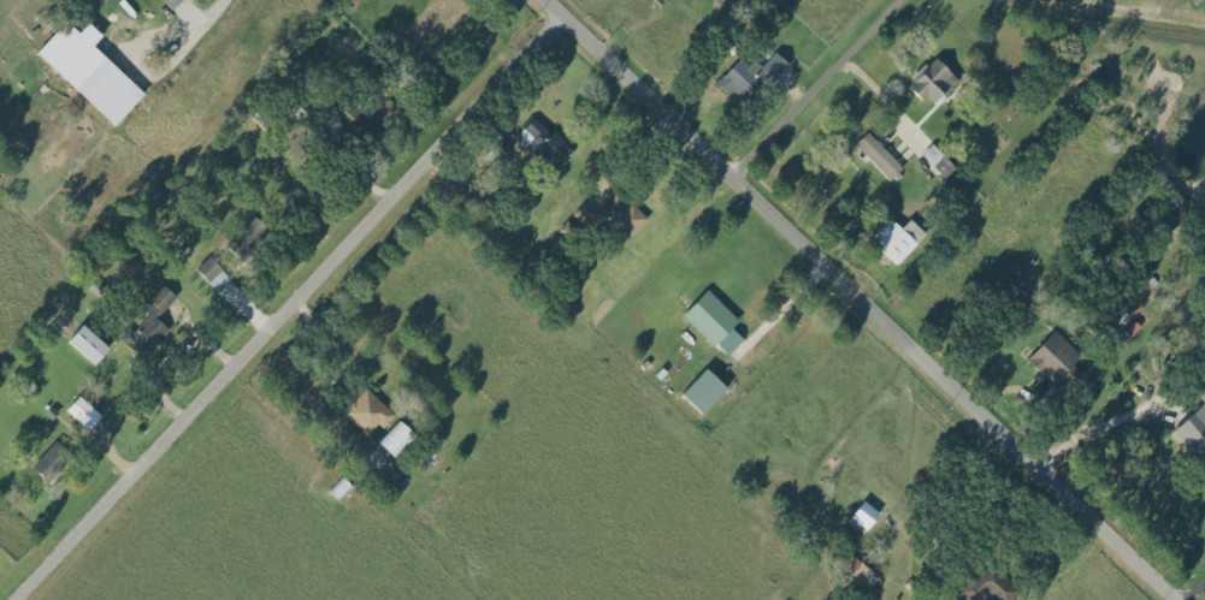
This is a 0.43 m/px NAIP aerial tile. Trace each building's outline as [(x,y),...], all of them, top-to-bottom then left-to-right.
[(171,10),(183,0),(162,0),(171,10)] [(115,126),(144,93),(93,46),(102,35),(89,23),(79,33),(66,21),(36,53),(115,126)] [(743,54),(717,84),(729,95),(733,91),(745,101),(767,75),(774,82),(790,64),(775,52),(760,69),(743,54)] [(930,106),(943,95),(946,98),(962,83),(936,57),(908,83),(930,106)] [(555,170),(573,151),(536,117),(518,136),(555,170)] [(855,144),(890,182),(904,170),(868,132),(855,144)] [(921,156),(945,179),(956,168),(932,145),(921,156)] [(647,220),(617,193),(601,210),(631,238),(647,220)] [(248,254),(271,233),(256,217),(233,237),(248,254)] [(910,219),(901,229),(890,218),(870,239),(897,265),(926,235),(910,219)] [(196,269),(218,292),(231,280),(210,257),(196,269)] [(149,315),(134,333),(128,328),(119,339),(142,360),(169,329),(157,319),(176,297),(163,285),(142,308),(149,315)] [(683,316),(726,357),(743,340),(731,329),(739,321),(707,290),(683,316)] [(94,365),(109,349),(83,325),(68,341),(94,365)] [(1084,357),(1055,331),(1028,360),(1056,387),(1084,357)] [(681,395),(702,414),(727,388),(706,369),(681,395)] [(1193,387),(1204,404),(1204,378),(1193,387)] [(378,424),(383,429),(395,415),(365,388),(342,413),(367,436),(378,424)] [(102,416),(79,396),(66,411),(90,431),(102,416)] [(394,459),(416,436),(400,421),(378,443),(394,459)] [(46,480),(70,455),(56,442),(32,467),(46,480)] [(329,491),(339,500),(352,487),(343,478),(329,491)] [(847,522),(863,535),(880,514),(864,501),(847,522)] [(872,569),(850,556),(842,569),(865,581),(872,569)] [(994,599),(1013,599),(1022,591),(990,562),(960,594),(967,599),(978,599),(986,592),(994,599)]
